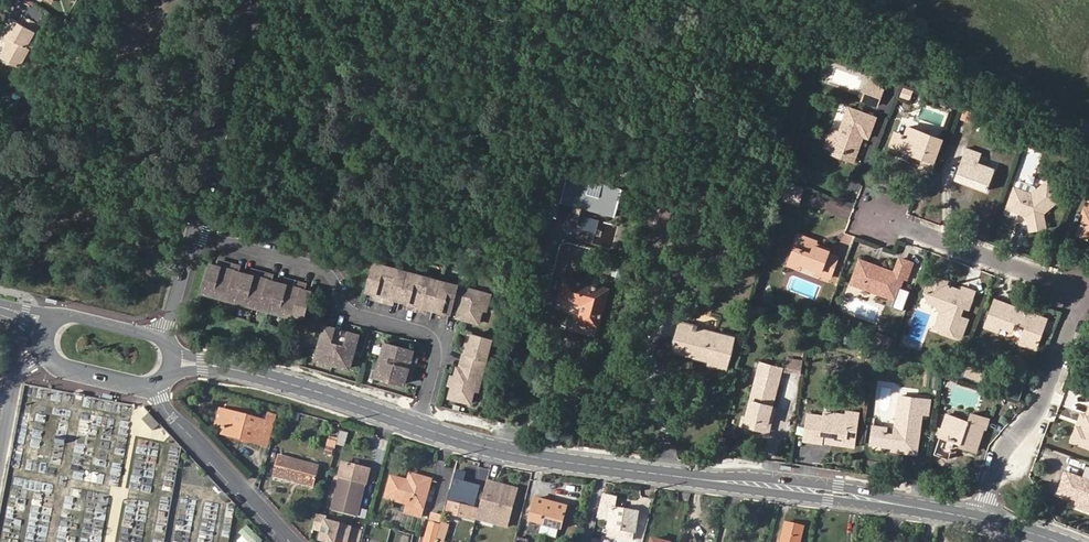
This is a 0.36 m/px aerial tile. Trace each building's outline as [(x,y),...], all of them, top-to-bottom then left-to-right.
[(10,40),(8,45),(1,58),(18,67),(29,48),(26,46),(38,25),(22,16),(17,26),(11,23),(3,37),(10,40)] [(1,41),(8,45),(10,40),(3,37),(1,41)] [(872,78),(870,84),(864,101),(878,106),(884,89),(883,89),(876,86),(878,79),(872,78)] [(878,79),(876,86),(883,89),(885,82),(878,79)] [(903,86),(900,96),(911,100),(915,91),(903,86)] [(833,152),(853,160),(860,140),(868,143),(875,123),(846,112),(837,136),(829,133),(822,152),(832,156),(833,152)] [(897,138),(892,152),(920,162),(917,171),(929,175),(940,143),(906,130),(903,140),(897,138)] [(886,149),(892,152),(897,138),(891,136),(886,149)] [(975,182),(974,185),(988,190),(996,168),(980,163),(984,153),(968,147),(956,178),(968,182),(969,180),(975,182)] [(851,166),(853,160),(833,152),(832,156),(831,159),(851,166)] [(561,201),(563,202),(571,174),(558,171),(546,214),(556,217),(561,201)] [(571,174),(563,202),(575,205),(583,178),(571,174)] [(622,189),(583,178),(575,205),(615,215),(622,189)] [(1016,187),(1008,207),(1029,215),(1032,229),(1047,226),(1044,213),(1063,196),(1049,180),(1033,194),(1016,187)] [(674,199),(658,195),(651,220),(667,224),(674,199)] [(1087,202),(1084,211),(1087,212),(1080,231),(1088,234),(1088,202),(1087,202)] [(596,232),(600,219),(585,215),(581,228),(596,232)] [(831,248),(824,245),(823,248),(817,246),(819,243),(820,241),(801,234),(796,248),(797,248),(791,263),(802,267),(803,264),(822,271),(821,274),(831,277),(839,255),(829,252),(831,248)] [(877,271),(859,264),(852,284),(895,299),(904,276),(908,278),(913,263),(902,258),(896,273),(879,267),(877,271)] [(211,263),(203,291),(220,296),(236,300),(252,305),(269,309),(286,314),(303,318),(311,290),(302,288),(304,283),(295,280),(287,278),(285,283),(276,281),(269,279),(271,274),(262,271),(254,269),(252,274),(251,274),(244,272),(236,270),(238,265),(229,262),(221,260),(219,265),(211,263)] [(861,260),(859,264),(877,271),(879,267),(861,260)] [(391,266),(374,262),(366,290),(375,292),(373,298),(382,300),(390,302),(392,297),(400,299),(408,301),(406,307),(415,309),(423,311),(425,306),(433,308),(441,310),(440,316),(448,318),(453,300),(457,284),(441,280),(424,275),(408,271),(391,266)] [(802,267),(821,274),(822,271),(803,264),(802,267)] [(613,267),(611,275),(621,278),(623,269),(613,267)] [(564,275),(558,296),(581,303),(576,321),(599,328),(609,288),(564,275)] [(969,319),(960,315),(956,314),(959,305),(963,306),(968,308),(975,291),(964,287),(962,291),(946,285),(941,283),(939,278),(931,275),(928,283),(931,290),(925,292),(929,300),(940,305),(943,312),(937,327),(944,329),(943,332),(952,336),(953,333),(962,336),(969,319)] [(458,281),(457,284),(453,300),(461,302),(457,316),(478,322),(482,309),(486,293),(466,287),(467,283),(458,281)] [(486,293),(482,309),(486,310),(490,294),(486,293)] [(1027,327),(1024,335),(1020,344),(1035,350),(1047,319),(996,300),(986,327),(998,331),(1000,326),(1011,330),(1014,322),(1027,327)] [(726,369),(734,337),(697,328),(697,325),(680,321),(672,350),(708,360),(707,364),(726,369)] [(1011,330),(1024,335),(1027,327),(1014,322),(1011,330)] [(334,327),(325,324),(316,358),(333,363),(349,367),(358,334),(350,331),(334,327)] [(482,374),(491,338),(473,333),(472,335),(463,369),(459,368),(457,367),(455,376),(452,385),(449,396),(470,402),(478,373),(482,374)] [(459,368),(463,369),(472,335),(468,334),(459,368)] [(413,349),(385,342),(380,359),(376,375),(404,383),(406,375),(412,376),(416,359),(411,358),(413,349)] [(807,363),(793,361),(792,368),(806,370),(807,363)] [(759,370),(757,380),(779,386),(782,376),(759,370)] [(757,380),(746,419),(768,425),(773,408),(779,386),(757,380)] [(897,449),(897,453),(918,455),(923,415),(927,416),(929,399),(902,396),(896,436),(886,435),(887,430),(874,427),(872,445),(894,448),(897,449)] [(768,425),(746,419),(744,427),(769,434),(776,409),(773,408),(768,425)] [(223,428),(222,434),(259,444),(265,423),(218,410),(215,426),(223,428)] [(149,413),(143,419),(154,430),(160,424),(149,413)] [(823,445),(824,440),(824,437),(845,439),(844,443),(843,447),(856,449),(858,428),(849,427),(850,417),(825,413),(825,418),(809,416),(805,442),(823,445)] [(960,441),(958,444),(957,447),(975,453),(983,430),(985,431),(989,421),(971,415),(968,424),(946,416),(939,438),(954,443),(955,439),(960,441)] [(1084,430),(1088,418),(1082,415),(1078,427),(1084,430)] [(859,419),(850,417),(849,427),(858,428),(859,419)] [(1088,418),(1084,430),(1078,427),(1072,441),(1088,447),(1088,417),(1088,418)] [(38,447),(41,431),(33,429),(30,446),(38,447)] [(63,457),(63,440),(55,440),(54,457),(63,457)] [(335,451),(337,441),(329,440),(327,449),(335,451)] [(82,457),(84,447),(74,445),(73,456),(82,457)] [(278,456),(272,476),(312,487),(318,467),(278,456)] [(359,492),(363,493),(365,484),(366,485),(369,470),(342,464),(339,478),(340,479),(332,511),(336,512),(353,516),(357,518),(359,508),(355,508),(359,492)] [(131,469),(131,490),(151,490),(151,477),(142,477),(142,469),(131,469)] [(457,471),(446,512),(470,519),(476,497),(476,498),(479,486),(463,482),(466,474),(457,471)] [(1067,472),(1059,493),(1079,500),(1077,505),(1088,509),(1088,481),(1067,472)] [(385,499),(408,505),(423,509),(431,481),(409,475),(407,482),(391,478),(385,499)] [(499,482),(487,479),(477,516),(508,524),(518,488),(507,485),(506,488),(498,485),(499,482)] [(359,508),(363,493),(359,492),(355,508),(359,508)] [(612,499),(601,497),(595,517),(609,520),(608,529),(610,529),(632,533),(635,533),(638,513),(611,509),(612,499)] [(565,510),(565,509),(536,501),(530,521),(560,529),(563,520),(571,522),(574,512),(565,510)] [(423,509),(408,505),(406,513),(421,517),(423,509)] [(432,514),(430,521),(440,523),(442,517),(432,514)] [(324,518),(318,540),(324,541),(347,541),(351,526),(324,518)] [(447,525),(440,523),(437,535),(444,537),(447,525)] [(803,527),(785,523),(780,541),(799,541),(803,527)] [(439,527),(430,525),(425,541),(435,541),(439,527)] [(81,537),(99,541),(102,532),(84,527),(81,537)] [(631,539),(632,533),(610,529),(609,536),(631,539)]
